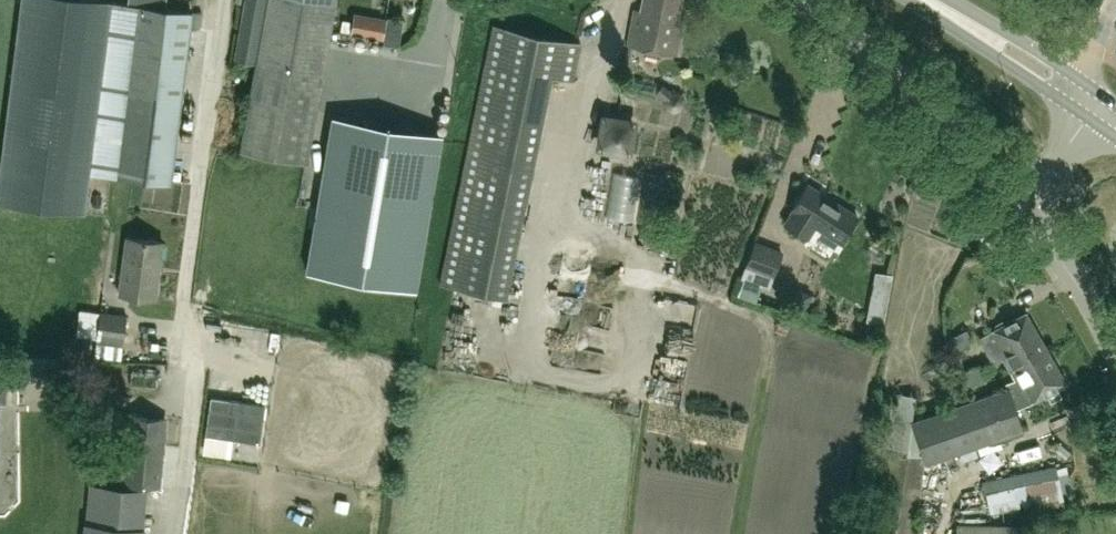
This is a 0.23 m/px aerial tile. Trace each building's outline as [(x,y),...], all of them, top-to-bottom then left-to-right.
[(104,0),(21,0),(0,164),(0,201),(83,212),(88,173),(170,182),(189,29),(199,27),(201,12),(164,7),(165,0),(127,0),(127,3),(104,0)] [(234,58),(255,62),(240,150),(306,162),(335,0),(244,0),(234,58)] [(639,9),(640,9),(639,14),(632,13),(632,15),(626,45),(676,54),(683,17),(677,16),(680,0),(642,0),(640,8),(640,7),(639,9)] [(349,33),(383,38),(386,17),(353,12),(349,33)] [(550,75),(572,80),(580,42),(492,24),(439,284),(505,297),(550,75)] [(638,118),(601,111),(593,149),(631,156),(638,118)] [(331,116),(305,270),(416,289),(441,134),(331,116)] [(856,215),(845,208),(807,183),(790,209),(792,210),(784,223),(807,237),(815,225),(829,234),(840,241),(856,215)] [(914,188),(900,224),(926,233),(926,231),(946,239),(959,205),(914,188)] [(118,293),(154,298),(162,241),(125,236),(118,293)] [(746,264),(772,275),(780,255),(781,253),(754,242),(746,264)] [(891,274),(874,271),(865,319),(882,323),(891,274)] [(813,292),(796,285),(789,302),(806,309),(813,292)] [(99,311),(96,337),(93,356),(120,359),(126,315),(99,311)] [(1010,371),(1047,350),(1025,312),(978,337),(993,362),(1002,357),(1010,371)] [(944,340),(951,352),(971,341),(965,329),(944,340)] [(1010,371),(1014,379),(1004,382),(1006,387),(886,428),(870,533),(912,533),(923,462),(1022,428),(1015,407),(1028,403),(1046,393),(1051,400),(1060,395),(1056,387),(1065,382),(1047,350),(1010,371)] [(978,364),(960,371),(966,388),(984,381),(978,364)] [(914,404),(891,404),(890,417),(914,417),(914,404)] [(158,484),(164,419),(130,416),(123,481),(158,484)] [(982,481),(989,512),(1061,496),(1054,466),(982,481)] [(140,530),(144,488),(91,483),(87,525),(87,533),(140,533),(140,530)] [(955,533),(1017,533),(1017,524),(955,523),(955,533)]
